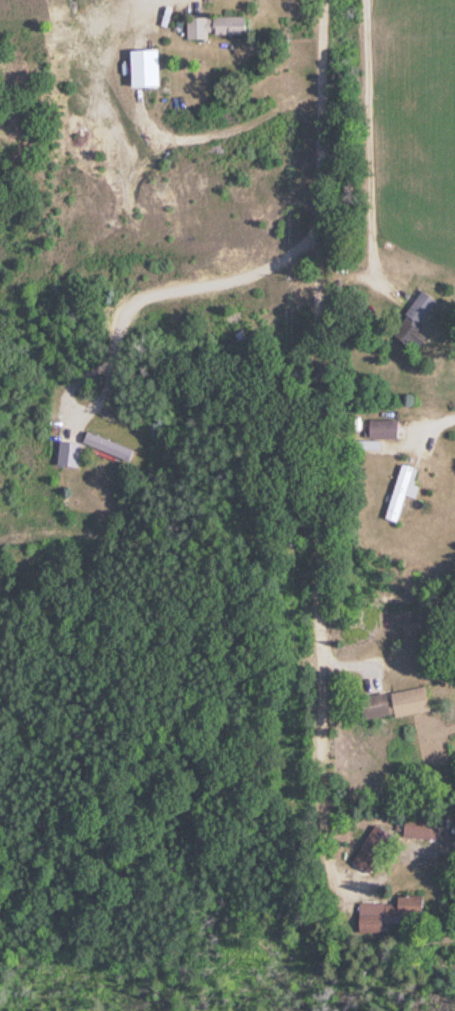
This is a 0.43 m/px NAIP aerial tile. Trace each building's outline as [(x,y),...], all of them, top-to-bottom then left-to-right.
[(186,38),(207,38),(207,33),(243,33),(243,15),(186,15),(186,38)] [(436,301),(421,290),(390,332),(414,349),(423,336),(415,330),(436,301)] [(367,437),(396,437),(397,419),(367,419),(367,437)] [(128,461),(132,449),(86,431),(81,442),(128,461)] [(56,465),(77,467),(80,443),(59,441),(56,465)] [(384,518),(398,522),(405,495),(415,498),(418,485),(412,483),(416,468),(399,463),(384,518)] [(426,710),(423,687),(354,696),(357,719),(426,710)] [(401,813),(399,835),(438,839),(441,817),(401,813)] [(367,873),(392,837),(375,825),(350,861),(367,873)] [(394,903),(357,902),(356,925),(415,926),(415,895),(394,895),(394,903)]
